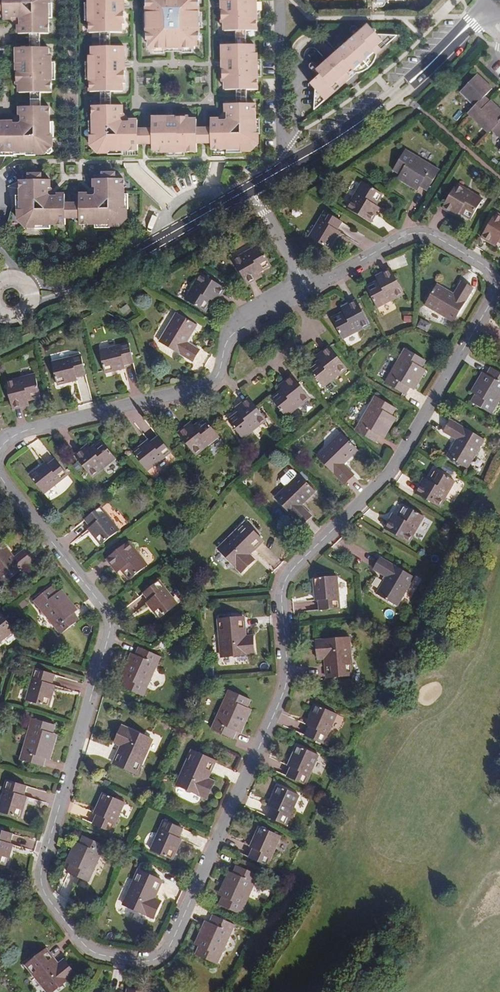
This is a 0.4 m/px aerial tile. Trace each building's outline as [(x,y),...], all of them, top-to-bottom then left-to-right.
[(18,27),(18,34),(48,34),(48,5),(50,5),(50,0),(1,0),(1,11),(3,11),(3,20),(11,20),(11,18),(16,18),(19,21),(19,25),(18,27)] [(91,32),(123,31),(123,24),(125,24),(125,0),(90,0),(91,32)] [(148,31),(151,31),(151,39),(149,39),(149,46),(153,46),(153,48),(196,48),(196,45),(199,45),(199,38),(197,38),(198,30),(200,30),(199,5),(197,5),(197,0),(151,0),(151,6),(148,6),(148,31)] [(223,21),(225,22),(225,30),(257,29),(257,0),(222,0),(223,21)] [(379,34),(371,24),(362,32),(360,33),(320,69),(324,74),(321,77),(314,84),(319,89),(318,110),(359,73),(361,72),(364,72),(367,71),(370,69),(373,66),(375,63),(377,60),(379,57),(379,55),(401,36),(379,34)] [(256,44),(223,44),(224,80),(226,81),(226,88),(258,88),(258,52),(256,52),(256,44)] [(126,45),(93,45),(93,54),(91,54),(91,90),(124,90),(124,83),(126,82),(126,45)] [(49,56),(49,48),(16,48),(16,85),(19,85),(19,93),(51,93),(51,57),(49,56)] [(314,69),(321,77),(324,74),(320,69),(320,68),(320,66),(319,64),(318,63),(316,63),(314,64),(313,67),(314,69)] [(485,94),(493,86),(479,71),(461,89),(475,103),(469,109),(489,129),(496,123),(499,127),(499,105),(492,97),(491,99),(488,101),(483,96),(485,94)] [(212,141),(212,142),(212,149),(241,148),(241,150),(251,150),(260,141),(259,131),(256,131),(256,102),(226,102),(226,110),(228,111),(228,117),(226,118),(220,118),(220,116),(211,116),(212,123),(211,124),(209,127),(212,130),(212,135),(209,138),(212,141)] [(139,150),(139,143),(142,140),(139,138),(138,131),(141,128),(139,125),(138,118),(130,118),(128,119),(124,119),(122,117),(123,112),(124,112),(124,104),(94,105),(94,133),(91,133),(92,144),(100,152),(110,152),(110,150),(139,150)] [(15,153),(35,153),(35,155),(43,155),(53,146),(52,136),(50,136),(49,106),(19,107),(19,115),(21,116),(21,121),(19,123),(14,123),(13,122),(0,122),(0,153),(15,153)] [(198,151),(198,142),(197,124),(197,117),(189,117),(189,115),(152,116),(153,125),(153,143),(153,149),(161,149),(161,152),(198,151)] [(198,142),(212,142),(212,141),(209,138),(212,135),(212,130),(209,127),(211,124),(197,124),(198,142)] [(139,143),(153,143),(153,125),(139,125),(141,128),(138,131),(139,138),(142,140),(139,143)] [(427,189),(440,169),(407,149),(394,169),(427,189)] [(109,226),(119,227),(128,217),(128,208),(125,208),(125,179),(116,178),(116,177),(103,176),(103,179),(94,179),(94,187),(96,188),(96,193),(93,195),(88,194),(88,193),(80,193),(80,202),(81,218),(81,224),(109,224),(109,226)] [(66,219),(67,218),(69,215),(67,212),(66,208),(69,205),(66,201),(66,193),(57,193),(57,195),(51,195),(50,193),(50,189),(51,188),(51,180),(43,179),(43,178),(29,177),(29,179),(21,180),(20,209),(19,209),(19,219),(27,227),(36,228),(36,225),(66,224),(66,219)] [(374,208),(382,193),(362,181),(346,206),(371,221),(377,211),(374,208)] [(471,218),(483,198),(458,183),(443,207),(454,214),(456,209),(471,218)] [(67,218),(81,218),(80,202),(66,201),(69,205),(66,208),(67,212),(69,215),(67,218)] [(336,229),(341,220),(324,210),(308,235),(329,247),(339,230),(336,229)] [(497,212),(482,236),(492,242),(494,239),(499,242),(499,214),(497,212)] [(271,264),(259,244),(232,259),(248,284),(259,277),(257,273),(271,264)] [(403,300),(393,272),(381,276),(383,281),(367,287),(375,309),(403,300)] [(218,298),(225,287),(200,273),(185,299),(205,310),(214,296),(218,298)] [(453,321),(473,288),(462,281),(454,294),(437,284),(425,305),(453,321)] [(369,323),(356,299),(346,304),(347,309),(333,317),(343,337),(369,323)] [(129,309),(126,305),(120,309),(122,313),(129,309)] [(197,324),(177,312),(160,341),(193,361),(200,349),(187,341),(197,324)] [(135,361),(130,342),(101,349),(107,372),(126,367),(125,363),(135,361)] [(347,368),(329,346),(320,353),(322,357),(310,368),(324,386),(347,368)] [(425,360),(405,348),(385,382),(405,394),(425,360)] [(86,373),(81,354),(52,361),(58,383),(77,379),(77,376),(86,373)] [(499,397),(499,372),(491,366),(470,401),(491,413),(499,397)] [(41,395),(35,373),(6,380),(13,408),(25,404),(24,400),(41,395)] [(310,396),(293,375),(283,382),(286,385),(272,396),(287,415),(310,396)] [(395,407),(375,395),(355,430),(375,441),(395,407)] [(267,419),(250,396),(239,404),(242,407),(229,418),(243,437),(267,419)] [(220,435),(205,417),(191,427),(189,424),(179,431),(196,453),(220,435)] [(468,467),(484,439),(451,419),(444,431),(457,439),(447,455),(468,467)] [(358,449),(341,433),(317,456),(344,483),(354,474),(344,463),(358,449)] [(171,450),(159,434),(150,440),(149,438),(133,450),(147,469),(171,450)] [(117,458),(102,440),(89,450),(86,446),(76,454),(94,476),(117,458)] [(69,474),(56,459),(49,465),(47,462),(31,474),(46,493),(69,474)] [(441,506),(455,480),(435,468),(427,483),(423,481),(416,492),(441,506)] [(315,490),(299,474),(275,496),(302,524),(312,515),(302,504),(315,490)] [(410,541),(425,516),(405,505),(396,519),(392,517),(386,527),(410,541)] [(119,529),(101,506),(86,518),(92,526),(89,528),(101,543),(119,529)] [(263,540),(245,521),(218,547),(241,571),(254,559),(249,554),(263,540)] [(2,541),(0,542),(0,576),(4,581),(35,557),(26,547),(14,556),(2,541)] [(148,564),(129,541),(107,558),(115,568),(119,565),(130,578),(148,564)] [(398,605),(415,576),(381,556),(374,568),(387,576),(377,593),(398,605)] [(341,607),(338,575),(315,577),(316,599),(320,599),(320,609),(341,607)] [(178,603),(159,580),(144,592),(150,600),(147,602),(159,618),(178,603)] [(79,619),(53,586),(35,600),(61,633),(79,619)] [(1,610),(0,611),(0,642),(16,629),(1,610)] [(246,635),(244,616),(218,618),(222,655),(255,652),(253,634),(246,635)] [(353,674),(350,636),(317,639),(319,658),(326,657),(327,676),(353,674)] [(144,696),(161,656),(139,647),(122,686),(144,696)] [(51,683),(54,674),(35,668),(26,699),(48,706),(55,685),(51,683)] [(232,737),(249,698),(228,689),(212,728),(232,737)] [(328,732),(336,713),(315,703),(305,723),(309,725),(305,733),(336,747),(340,737),(328,732)] [(43,765),(55,724),(32,717),(20,758),(43,765)] [(137,772),(153,738),(123,724),(115,741),(121,744),(114,762),(137,772)] [(305,783),(318,754),(297,744),(288,763),(291,765),(286,775),(305,783)] [(208,776),(216,760),(192,749),(177,782),(206,796),(214,780),(208,776)] [(27,785),(5,779),(0,797),(0,811),(21,817),(27,796),(24,795),(27,785)] [(285,823),(298,794),(277,785),(268,805),(271,806),(267,815),(285,823)] [(112,831),(125,801),(103,791),(94,811),(97,813),(93,822),(112,831)] [(178,836),(182,827),(164,818),(151,848),(172,857),(181,838),(178,836)] [(268,863),(280,834),(259,825),(250,845),(253,846),(249,855),(268,863)] [(12,833),(0,829),(0,863),(6,865),(13,844),(9,843),(12,833)] [(89,881),(104,844),(84,835),(68,872),(89,881)] [(241,912),(258,874),(235,863),(218,902),(241,912)] [(162,880),(138,869),(123,903),(153,916),(161,900),(154,897),(162,880)] [(216,962),(234,923),(213,914),(195,952),(216,962)] [(57,962),(45,947),(25,962),(48,991),(74,971),(63,958),(57,962)]
